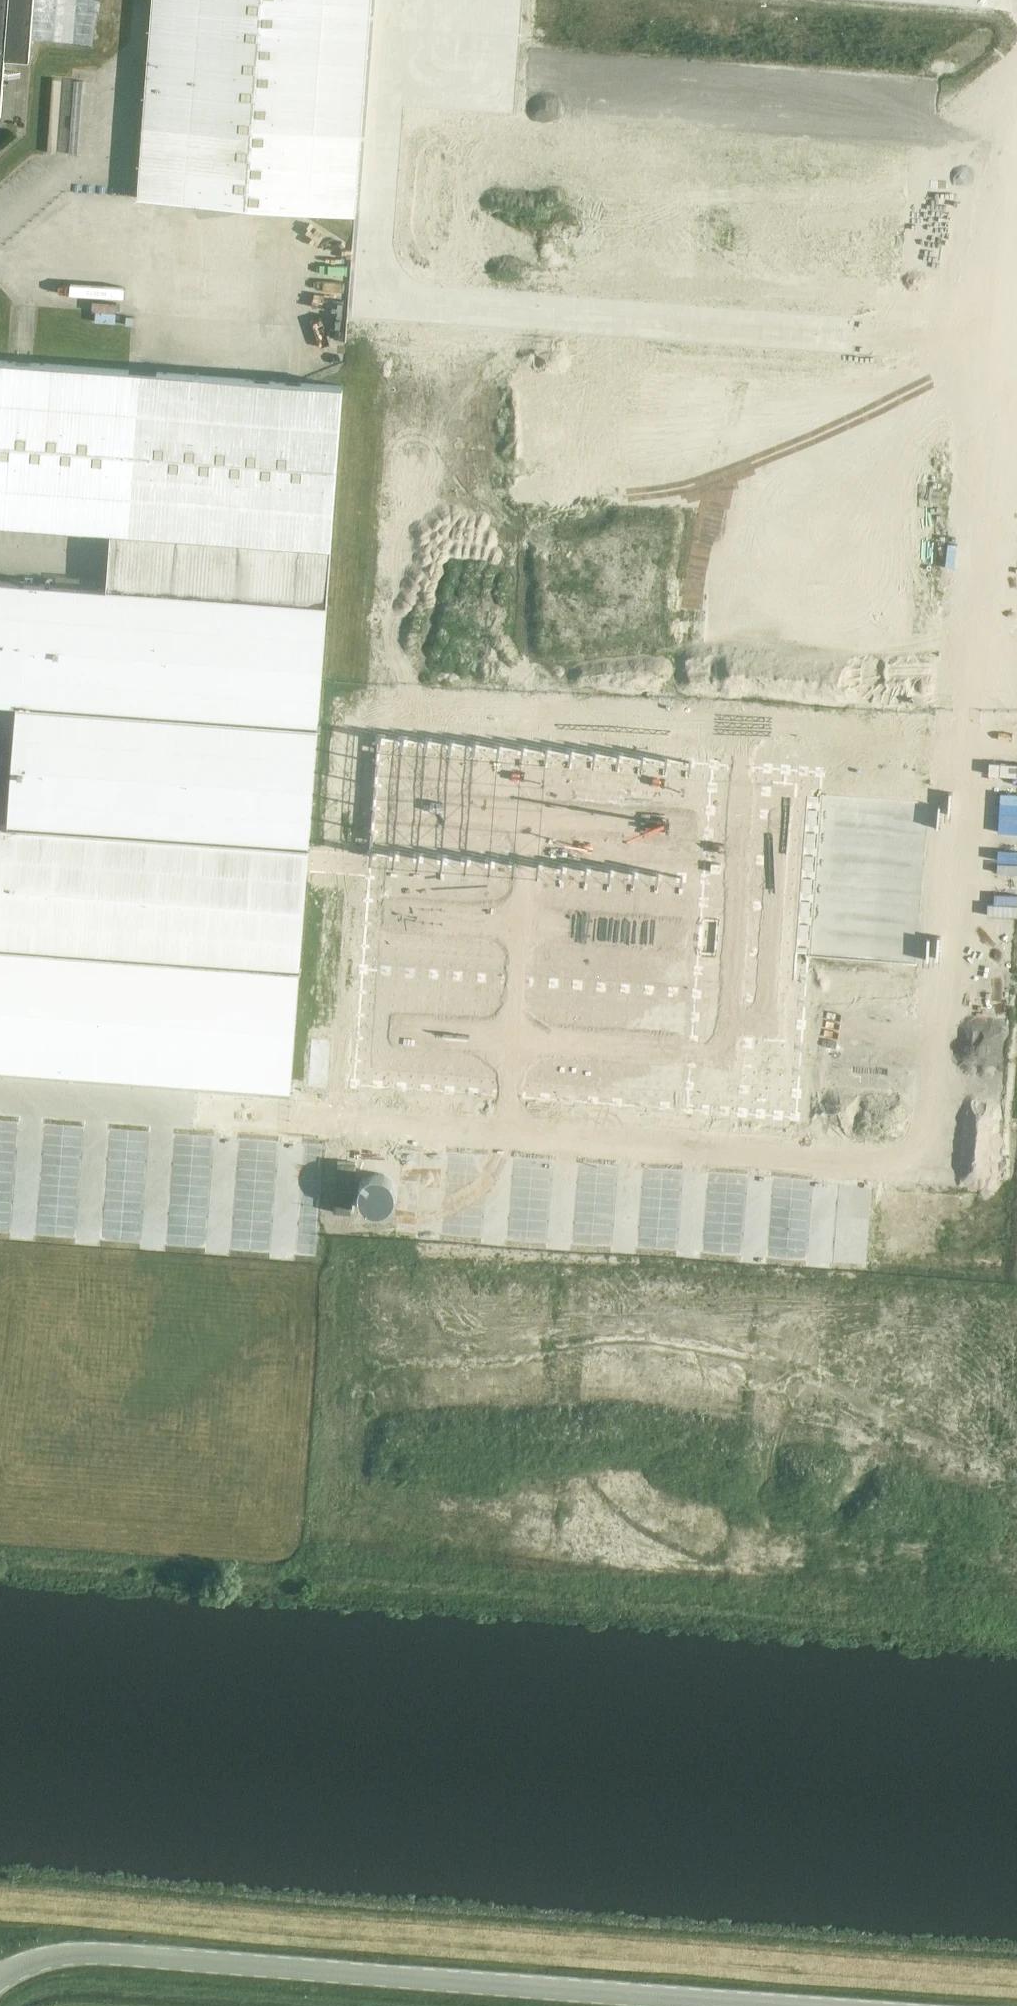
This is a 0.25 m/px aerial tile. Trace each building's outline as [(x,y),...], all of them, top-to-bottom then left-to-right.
[(35,0),(0,0),(0,45),(7,45),(6,58),(30,60),(35,0)] [(357,213),(372,0),(153,0),(138,197),(357,213)] [(332,545),(344,385),(0,360),(0,521),(112,529),(331,545),(332,545)] [(108,590),(327,606),(331,545),(112,529),(108,590)] [(0,582),(0,703),(17,704),(9,824),(0,823),(0,944),(300,967),(327,606),(108,590),(0,582)] [(366,710),(335,1041),(766,1081),(797,750),(366,710)] [(0,944),(0,1067),(291,1089),(300,967),(0,944)]
